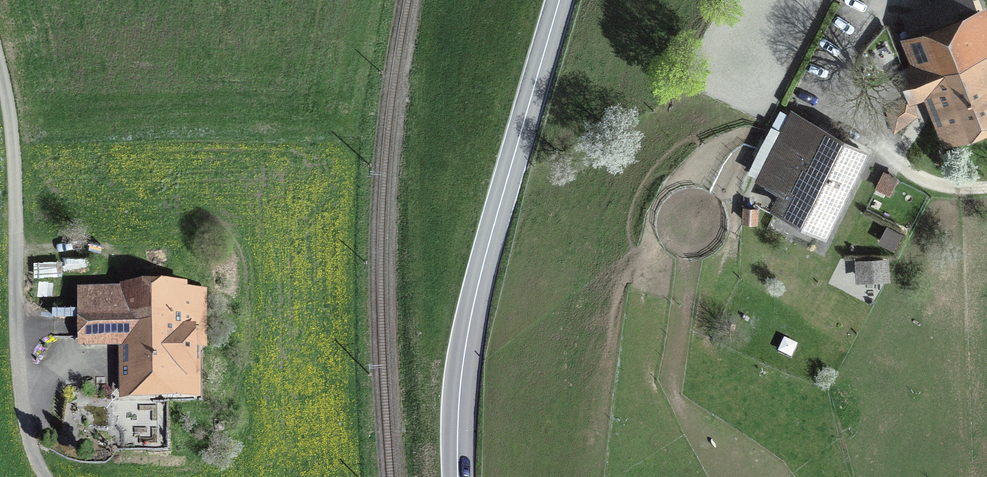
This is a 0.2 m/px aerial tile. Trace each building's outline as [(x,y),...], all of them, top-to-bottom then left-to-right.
[(970,0),(947,0),(907,16),(953,130),(986,116),(986,44),(970,0)] [(879,83),(902,75),(884,27),(861,53),(879,83)] [(893,129),(916,110),(907,95),(887,111),(893,129)] [(786,188),(778,206),(824,229),(863,151),(793,117),(763,177),(786,188)] [(884,172),(877,187),(889,192),(896,178),(884,172)] [(745,208),(744,221),(755,222),(756,208),(745,208)] [(885,277),(884,261),(859,262),(860,278),(885,277)] [(54,311),(54,337),(131,338),(130,389),(193,389),(193,346),(203,346),(203,295),(181,295),(181,294),(83,293),(83,311),(54,311)]
